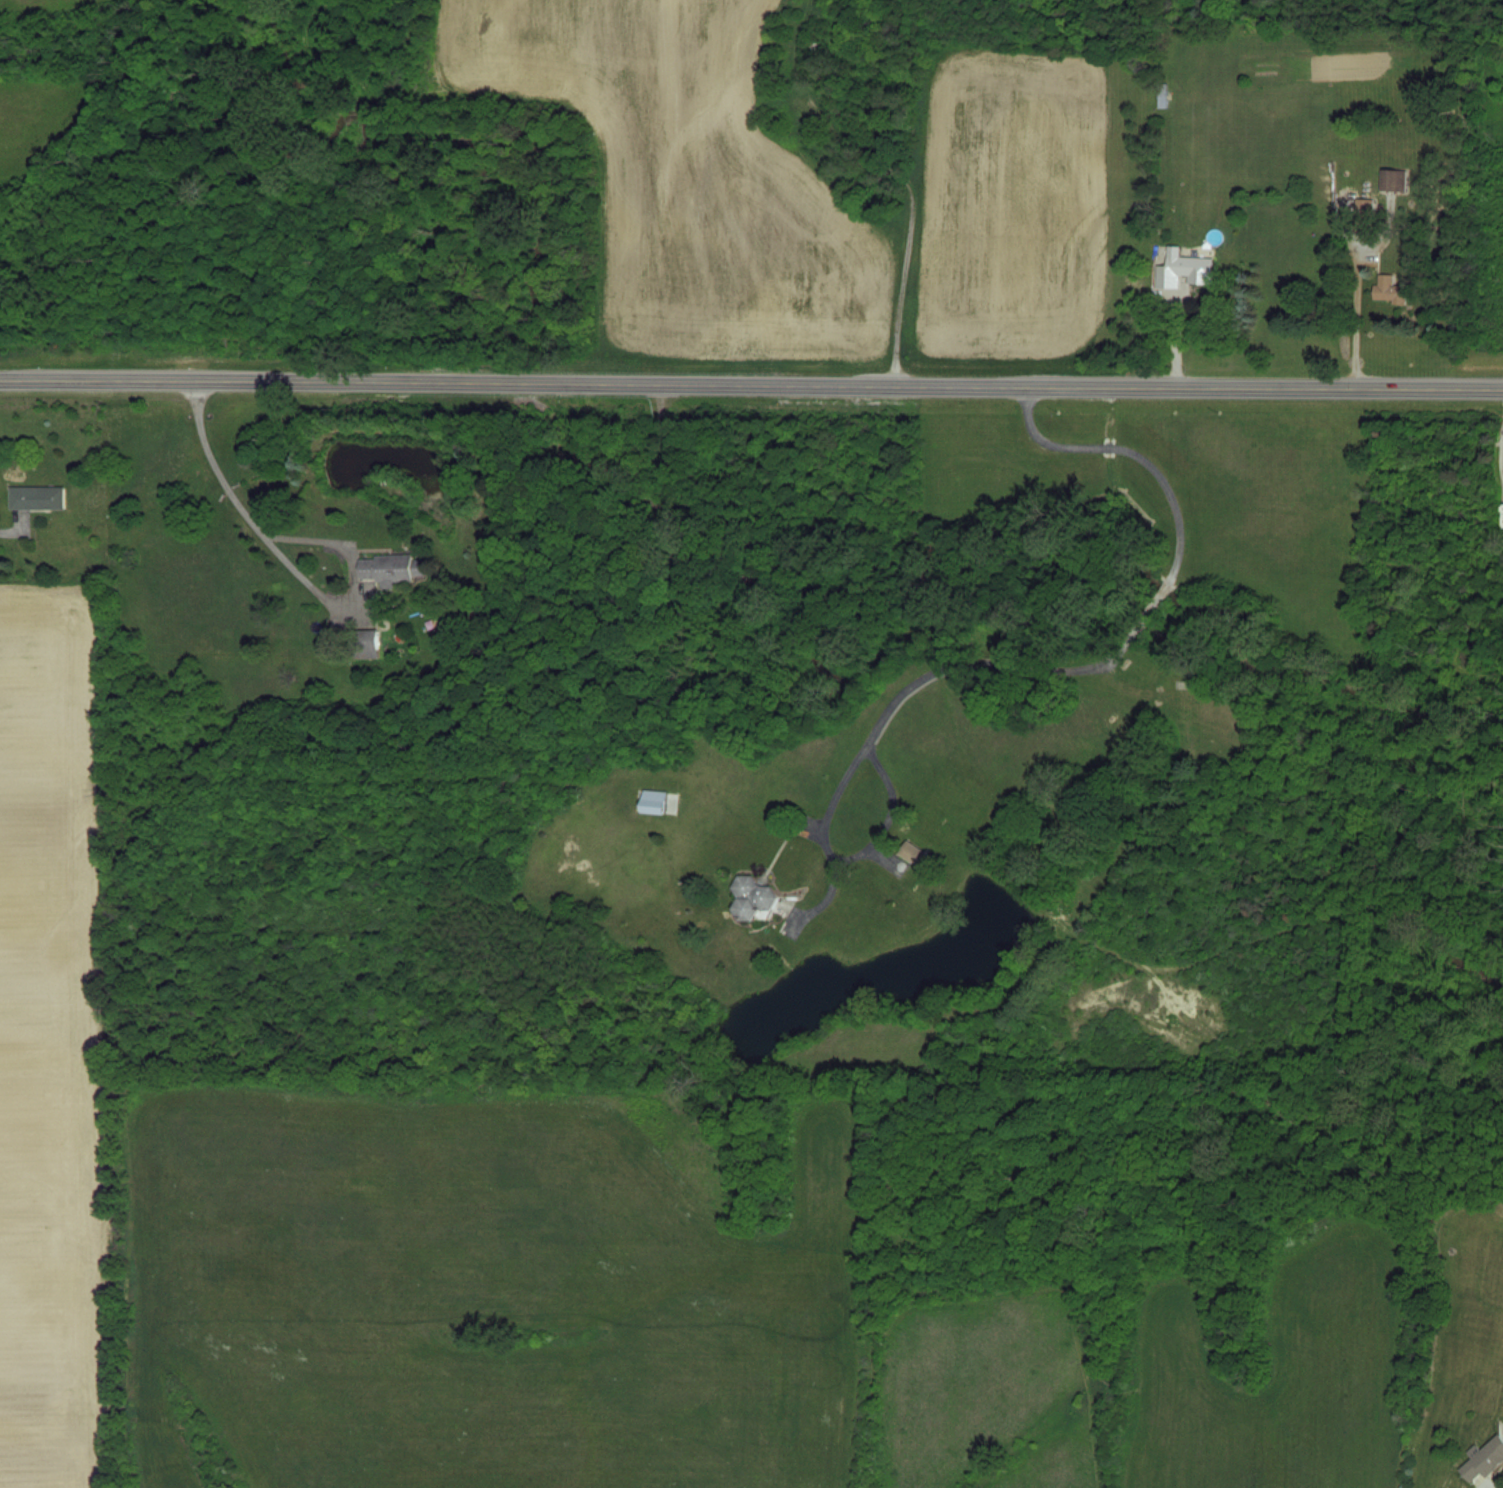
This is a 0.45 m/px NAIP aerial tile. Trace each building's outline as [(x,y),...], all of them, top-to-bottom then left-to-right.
[(1380,191),(1405,191),(1405,170),(1380,170),(1380,191)] [(1157,266),(1156,287),(1177,288),(1178,275),(1188,276),(1188,284),(1211,285),(1213,258),(1179,257),(1180,247),(1167,246),(1166,267),(1157,266)] [(1405,302),(1405,286),(1391,286),(1391,275),(1374,275),(1374,302),(1405,302)] [(8,486),(8,509),(63,509),(63,486),(8,486)] [(393,579),(423,578),(423,555),(356,556),(357,578),(376,578),(376,587),(393,587),(393,579)] [(761,896),(768,894),(766,885),(759,887),(761,896)] [(1497,1433),(1458,1470),(1473,1487),(1502,1459),(1502,1440),(1497,1433)]
